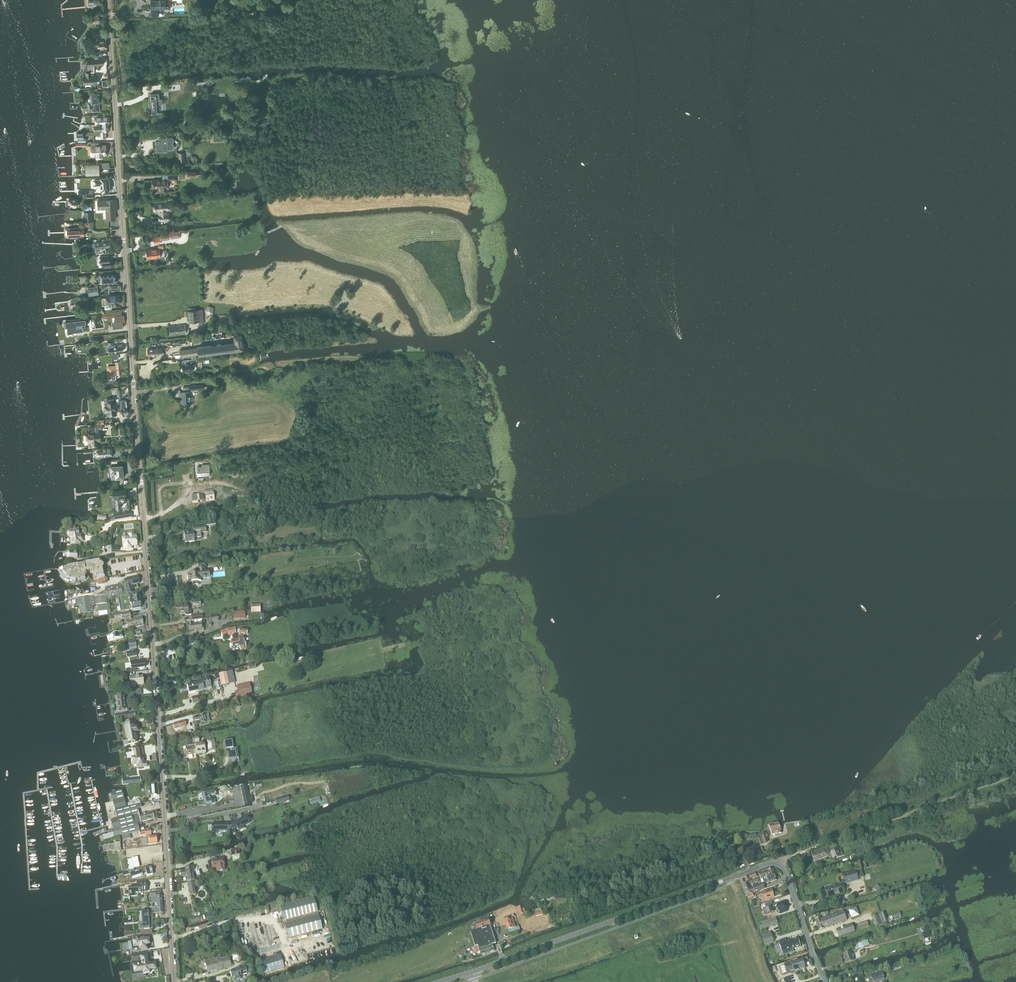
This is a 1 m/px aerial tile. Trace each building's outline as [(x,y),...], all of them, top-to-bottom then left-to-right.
[(151,8),(152,10),(151,10),(151,18),(158,17),(157,10),(164,10),(164,7),(170,7),(170,2),(168,2),(168,0),(150,0),(151,8)] [(93,32),(93,36),(95,36),(96,41),(93,41),(94,49),(99,49),(99,50),(101,50),(102,49),(107,48),(106,40),(101,41),(101,39),(99,39),(99,32),(93,32)] [(86,76),(84,76),(85,84),(93,83),(93,87),(96,87),(96,83),(97,83),(96,75),(94,76),(93,72),(94,72),(94,65),(103,64),(103,59),(102,59),(98,59),(98,58),(94,58),(94,59),(87,59),(87,60),(88,72),(87,72),(86,72),(86,76)] [(160,99),(160,93),(154,94),(150,94),(151,100),(149,100),(150,114),(157,113),(156,105),(162,104),(162,99),(160,99)] [(89,110),(98,110),(98,95),(92,96),(92,104),(89,104),(89,110)] [(105,115),(95,115),(95,123),(103,123),(104,131),(109,130),(108,123),(109,122),(109,116),(105,117),(105,115)] [(257,122),(258,127),(259,126),(262,125),(262,127),(265,126),(265,124),(269,123),(268,119),(257,122)] [(83,132),(76,132),(77,138),(78,138),(78,142),(86,142),(86,138),(83,138),(83,132)] [(173,139),(172,137),(167,138),(166,137),(161,138),(161,142),(156,142),(157,151),(163,150),(163,149),(166,148),(167,150),(168,150),(168,149),(173,149),(174,147),(174,145),(172,143),(174,141),(173,139)] [(91,146),(90,146),(91,155),(96,155),(96,158),(102,157),(102,154),(106,154),(106,145),(97,146),(97,143),(91,143),(91,146)] [(98,164),(86,165),(86,173),(99,173),(98,168),(100,168),(100,164),(98,164)] [(100,179),(95,179),(95,184),(101,184),(101,190),(102,190),(102,193),(108,192),(108,190),(109,190),(109,182),(107,182),(107,180),(109,180),(108,177),(100,178),(100,179)] [(162,180),(152,180),(152,188),(160,188),(160,190),(167,190),(167,187),(167,180),(162,180)] [(115,219),(114,199),(98,200),(98,209),(106,208),(107,219),(115,219)] [(170,202),(153,204),(154,210),(160,210),(160,214),(159,214),(159,220),(169,220),(169,214),(167,214),(166,209),(170,209),(170,202)] [(92,211),(84,211),(84,222),(86,221),(87,221),(87,224),(87,225),(87,226),(92,226),(92,221),(93,221),(92,211)] [(78,228),(67,229),(68,237),(70,237),(82,237),(82,236),(84,236),(84,234),(84,229),(78,229),(78,228)] [(180,237),(179,231),(167,232),(167,234),(160,235),(160,237),(159,237),(158,232),(154,233),(154,234),(153,234),(149,234),(150,240),(153,240),(154,243),(161,242),(160,240),(180,237)] [(106,250),(105,247),(111,246),(110,240),(95,242),(97,253),(104,252),(104,253),(109,252),(109,250),(106,250)] [(147,258),(148,258),(152,257),(165,255),(163,245),(158,246),(158,248),(146,250),(147,258)] [(109,259),(109,255),(100,256),(101,263),(103,263),(103,266),(113,266),(112,259),(109,259)] [(116,282),(115,274),(101,275),(98,275),(98,277),(96,277),(96,279),(98,279),(98,281),(99,280),(99,283),(101,283),(116,282)] [(89,296),(98,295),(97,286),(88,287),(89,296)] [(119,304),(119,302),(120,302),(120,294),(106,295),(107,305),(106,305),(105,306),(105,308),(106,309),(111,308),(112,308),(112,306),(111,305),(111,303),(112,303),(113,303),(113,305),(119,304)] [(214,308),(213,307),(209,305),(208,305),(205,310),(208,314),(210,314),(210,315),(213,315),(213,313),(214,308)] [(196,310),(196,307),(188,308),(189,311),(188,311),(189,322),(199,321),(199,324),(204,323),(204,319),(202,309),(196,310)] [(111,312),(112,316),(114,316),(114,317),(115,322),(122,321),(125,321),(124,314),(122,315),(120,315),(120,311),(111,312)] [(85,319),(67,321),(67,324),(67,327),(68,332),(73,331),(73,335),(81,334),(81,331),(83,330),(83,326),(85,326),(85,324),(86,324),(85,319)] [(186,333),(185,324),(177,325),(177,326),(174,326),(174,325),(169,326),(170,335),(186,333)] [(181,357),(199,355),(244,348),(242,333),(233,334),(234,340),(232,341),(233,342),(180,349),(181,357)] [(114,345),(113,341),(108,342),(109,352),(123,350),(123,345),(122,345),(122,344),(114,345)] [(147,355),(162,354),(162,347),(155,347),(156,349),(147,349),(147,355)] [(183,371),(193,370),(192,364),(196,363),(196,362),(197,362),(196,359),(186,360),(187,363),(182,364),(183,371)] [(109,379),(107,379),(107,380),(107,382),(107,383),(116,382),(116,379),(116,375),(117,375),(117,373),(122,373),(121,362),(116,363),(116,366),(108,367),(109,376),(109,379)] [(190,392),(180,392),(180,397),(182,396),(182,399),(182,400),(182,405),(184,405),(184,406),(185,406),(185,405),(188,405),(190,405),(191,405),(190,400),(190,396),(190,393),(190,392)] [(120,400),(122,414),(128,413),(127,406),(126,400),(126,399),(130,398),(129,395),(125,396),(125,399),(121,400),(120,400)] [(107,405),(105,405),(105,410),(107,410),(108,415),(116,414),(115,407),(116,407),(116,403),(114,403),(114,399),(106,400),(107,405)] [(88,435),(86,435),(86,439),(88,439),(88,442),(91,442),(91,446),(98,446),(98,441),(101,441),(100,431),(100,429),(103,429),(103,424),(95,425),(95,429),(88,430),(89,432),(87,432),(88,435)] [(92,448),(84,449),(84,452),(84,453),(93,452),(93,453),(93,457),(112,455),(112,447),(94,448),(92,448)] [(122,465),(110,466),(111,471),(111,479),(117,479),(117,477),(123,477),(122,465)] [(202,467),(198,467),(198,475),(209,474),(209,465),(202,465),(202,467)] [(126,494),(126,489),(113,490),(113,495),(116,495),(116,497),(115,497),(115,506),(115,507),(121,506),(121,501),(126,501),(127,506),(132,505),(131,496),(126,496),(126,494)] [(215,500),(213,492),(209,493),(209,494),(206,495),(207,501),(215,500)] [(114,520),(132,517),(131,512),(113,515),(114,520)] [(206,527),(214,526),(216,526),(216,522),(206,523),(206,525),(193,527),(193,530),(188,531),(188,532),(184,533),(185,542),(195,542),(194,538),(201,537),(201,533),(207,532),(206,527)] [(81,534),(79,527),(70,528),(71,531),(68,531),(67,535),(69,538),(70,538),(71,548),(83,546),(82,542),(84,542),(83,534),(81,534)] [(135,537),(134,535),(133,534),(131,533),(130,534),(129,535),(128,537),(123,537),(124,546),(125,549),(131,549),(131,545),(136,545),(136,537),(135,537)] [(100,564),(100,562),(99,560),(84,563),(84,565),(78,567),(78,566),(78,565),(67,567),(67,568),(61,569),(59,570),(59,571),(60,572),(61,573),(62,574),(62,573),(66,578),(64,580),(65,581),(67,581),(68,582),(69,582),(70,581),(75,582),(75,585),(76,585),(78,585),(79,584),(80,584),(79,583),(84,581),(83,579),(85,578),(85,577),(86,576),(86,573),(93,572),(94,580),(105,578),(105,577),(107,576),(105,570),(104,570),(103,568),(103,565),(102,565),(101,564),(100,564)] [(188,576),(188,580),(189,580),(189,582),(193,582),(193,584),(198,584),(198,581),(201,581),(200,578),(209,578),(208,570),(205,571),(205,570),(205,568),(206,568),(206,563),(198,564),(199,572),(188,573),(188,576)] [(97,610),(94,610),(95,617),(99,616),(107,615),(110,614),(110,610),(108,599),(119,597),(126,596),(126,595),(133,593),(131,585),(139,583),(138,577),(124,580),(125,584),(105,588),(105,590),(105,591),(95,597),(95,605),(96,605),(97,610)] [(126,596),(119,597),(122,613),(141,609),(140,603),(139,598),(140,598),(140,595),(139,593),(136,594),(126,596)] [(79,599),(76,599),(77,606),(79,606),(80,614),(93,613),(92,605),(95,605),(95,597),(79,599)] [(193,609),(195,608),(195,607),(201,607),(200,600),(192,601),(193,609)] [(251,613),(261,612),(260,604),(251,605),(251,613)] [(189,610),(188,605),(177,605),(177,614),(185,613),(186,615),(192,615),(191,609),(189,610)] [(132,619),(130,612),(121,615),(122,620),(129,618),(130,620),(126,621),(126,622),(124,623),(125,627),(123,627),(124,630),(128,629),(127,629),(128,629),(144,625),(142,617),(132,619)] [(188,624),(189,632),(199,630),(199,631),(204,630),(203,623),(205,623),(204,622),(203,622),(194,623),(188,624)] [(242,638),(242,635),(246,635),(247,630),(244,628),(240,630),(239,634),(240,634),(239,637),(239,639),(233,640),(231,641),(233,648),(239,646),(239,647),(241,650),(245,647),(244,642),(243,642),(242,638)] [(124,638),(122,632),(111,635),(112,635),(114,640),(113,640),(113,641),(124,638)] [(127,658),(137,656),(136,650),(130,651),(130,652),(126,653),(127,658)] [(130,668),(126,669),(127,673),(133,672),(137,671),(137,670),(136,668),(145,667),(144,660),(132,662),(132,666),(130,666),(130,668)] [(221,686),(229,684),(234,682),(231,671),(219,674),(221,686)] [(130,686),(143,685),(142,676),(129,677),(130,686)] [(211,687),(209,678),(202,680),(202,682),(197,683),(195,684),(188,685),(187,685),(189,693),(204,690),(212,688),(211,687)] [(237,699),(240,698),(240,697),(251,694),(249,684),(238,687),(239,692),(236,692),(237,699)] [(210,721),(208,714),(200,715),(200,716),(193,717),(193,722),(194,722),(195,725),(197,724),(196,721),(201,720),(201,723),(207,722),(210,721)] [(174,729),(182,727),(186,726),(185,721),(173,724),(174,729)] [(131,725),(131,722),(124,724),(126,730),(127,736),(127,739),(124,739),(125,743),(138,741),(138,737),(136,737),(135,732),(138,731),(137,726),(135,727),(134,725),(131,725)] [(200,742),(199,737),(194,738),(196,755),(206,753),(204,742),(200,742)] [(232,740),(224,741),(226,754),(226,753),(227,753),(228,760),(232,759),(237,758),(236,751),(234,751),(232,740)] [(142,756),(141,746),(133,748),(134,757),(132,757),(133,764),(138,763),(138,768),(148,767),(147,762),(145,762),(145,760),(143,760),(143,756),(142,756)] [(247,785),(241,786),(245,806),(251,804),(247,785)] [(126,807),(122,790),(111,793),(118,819),(111,820),(115,837),(140,831),(138,825),(142,824),(142,822),(154,819),(153,812),(140,816),(138,808),(142,807),(141,804),(140,804),(140,802),(139,801),(138,800),(136,800),(135,801),(134,802),(128,804),(128,807),(126,807)] [(214,800),(214,796),(216,796),(215,790),(202,792),(204,802),(198,803),(199,806),(216,803),(215,800),(214,800)] [(230,828),(234,827),(235,829),(239,828),(239,829),(243,827),(242,826),(249,823),(248,821),(248,820),(247,820),(246,818),(240,821),(239,820),(232,823),(233,824),(230,825),(230,828)] [(775,825),(774,824),(769,826),(772,835),(778,833),(779,834),(782,833),(781,831),(782,830),(781,828),(782,828),(781,827),(780,827),(778,824),(775,825)] [(105,840),(112,838),(114,838),(112,830),(109,831),(108,831),(109,834),(103,836),(105,840)] [(152,837),(151,835),(151,830),(140,832),(140,837),(146,836),(147,837),(145,838),(147,845),(157,843),(157,842),(158,842),(157,840),(156,836),(152,837)] [(121,851),(120,843),(115,843),(115,844),(104,846),(105,852),(112,851),(112,852),(121,851)] [(830,854),(829,849),(813,855),(815,861),(832,855),(834,859),(844,856),(843,854),(842,855),(842,854),(843,853),(842,849),(839,850),(832,852),(832,853),(830,854)] [(129,870),(134,869),(134,868),(140,867),(138,857),(132,858),(132,859),(127,860),(129,870)] [(225,870),(224,866),(225,865),(223,857),(219,858),(219,859),(211,861),(212,868),(217,867),(218,871),(225,870)] [(154,874),(152,867),(145,869),(145,867),(139,869),(140,870),(135,872),(134,870),(123,873),(124,876),(131,874),(132,879),(144,875),(143,872),(147,871),(148,876),(154,874)] [(194,881),(192,867),(186,868),(186,871),(180,872),(181,876),(187,875),(191,896),(197,895),(196,891),(195,891),(193,881),(194,881)] [(763,878),(775,874),(773,869),(768,870),(768,871),(766,872),(765,871),(760,873),(761,878),(763,878)] [(844,875),(846,883),(859,880),(856,871),(844,875)] [(775,874),(763,878),(765,884),(768,882),(769,884),(777,880),(775,874)] [(129,897),(138,897),(138,893),(141,893),(141,891),(147,891),(146,881),(137,881),(137,888),(128,888),(129,897)] [(748,895),(760,890),(758,886),(750,889),(748,883),(743,885),(746,891),(748,895)] [(842,884),(826,889),(828,898),(845,893),(842,884)] [(763,898),(766,897),(767,899),(774,897),(771,889),(761,892),(763,898)] [(157,896),(157,894),(155,894),(151,894),(151,902),(147,903),(151,903),(151,906),(151,908),(152,911),(149,911),(149,914),(151,914),(164,913),(162,896),(157,896)] [(314,897),(280,906),(284,921),(318,912),(314,897)] [(521,908),(520,905),(517,906),(519,914),(525,912),(524,907),(521,908)] [(777,912),(777,913),(778,914),(779,914),(780,914),(787,912),(787,911),(785,905),(777,907),(778,910),(777,910),(777,911),(777,912)] [(819,931),(847,920),(844,911),(821,919),(821,918),(815,920),(819,931)] [(873,916),(876,926),(888,922),(884,912),(873,916)] [(149,914),(142,915),(142,924),(139,925),(139,933),(135,933),(135,934),(131,934),(131,938),(152,934),(158,933),(157,928),(152,928),(151,914),(149,914)] [(318,915),(285,924),(288,938),(322,929),(318,915)] [(516,927),(513,917),(505,920),(510,934),(520,931),(519,926),(516,927)] [(763,929),(778,924),(776,918),(761,923),(763,929)] [(481,955),(494,951),(492,945),(496,944),(490,925),(492,925),(490,919),(473,925),(475,930),(471,932),(476,946),(474,947),(476,953),(480,952),(481,955)] [(839,937),(855,931),(852,924),(836,930),(839,937)] [(928,926),(924,928),(925,932),(922,933),(924,939),(931,937),(928,926)] [(765,945),(774,943),(771,933),(762,935),(765,945)] [(138,940),(131,941),(132,950),(137,949),(138,951),(146,949),(145,945),(150,945),(149,939),(144,940),(144,936),(138,937),(138,940)] [(780,944),(779,944),(782,952),(783,952),(784,955),(793,952),(793,949),(801,946),(798,938),(786,942),(785,939),(779,941),(780,944)] [(868,940),(850,945),(852,952),(870,946),(868,940)] [(239,962),(242,958),(241,953),(236,952),(232,955),(233,960),(239,962)] [(843,955),(846,964),(854,961),(853,957),(854,957),(853,955),(852,955),(851,952),(843,955)] [(149,969),(151,969),(151,970),(156,970),(155,964),(150,964),(150,965),(148,965),(146,954),(140,955),(142,964),(141,964),(142,966),(138,966),(137,966),(134,967),(135,975),(144,974),(149,973),(149,969)] [(264,973),(284,967),(280,954),(260,960),(264,973)] [(232,967),(229,957),(221,959),(221,958),(220,958),(217,959),(205,962),(207,971),(217,969),(217,971),(232,967)] [(798,961),(800,970),(805,969),(804,962),(805,962),(805,961),(808,960),(807,957),(804,958),(804,959),(798,961)] [(800,970),(798,961),(791,963),(781,966),(784,975),(794,972),(800,970)] [(241,976),(247,974),(246,972),(250,971),(249,966),(230,971),(232,978),(233,978),(234,981),(235,981),(239,981),(242,980),(241,976)] [(884,980),(881,973),(871,977),(872,980),(873,981),(878,981),(884,980)]
